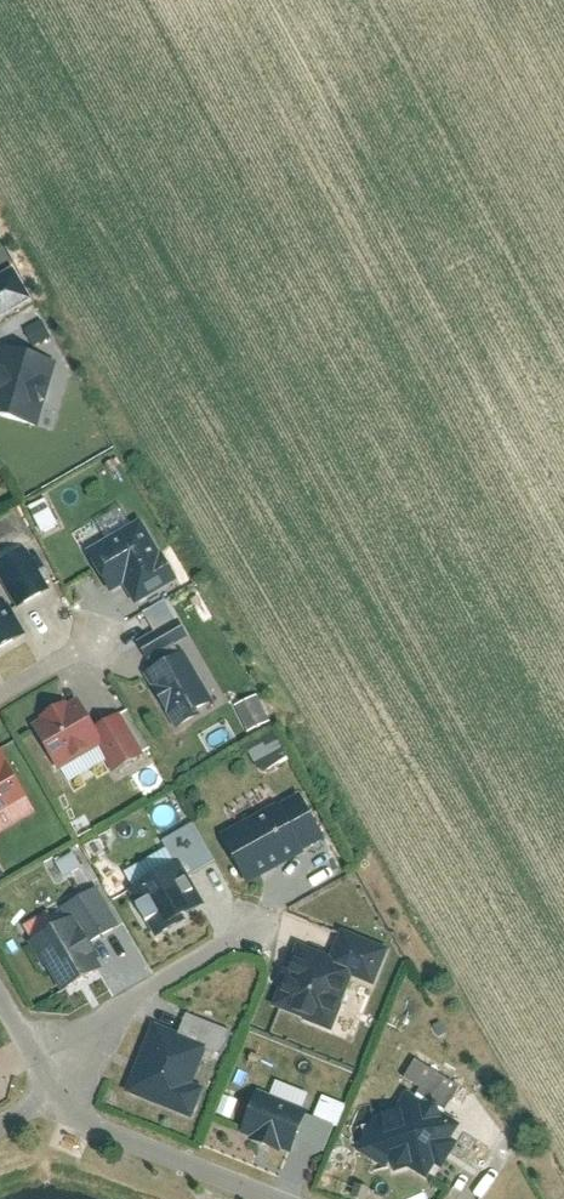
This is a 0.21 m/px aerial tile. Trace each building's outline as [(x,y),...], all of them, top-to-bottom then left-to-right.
[(28,298),(11,270),(0,277),(0,315),(28,298)] [(30,342),(48,337),(44,324),(26,329),(30,342)] [(0,348),(0,419),(37,427),(51,360),(0,348)] [(37,530),(55,525),(46,498),(29,503),(37,530)] [(142,523),(81,555),(103,590),(120,581),(130,598),(174,575),(142,523)] [(0,564),(0,576),(18,608),(52,588),(28,548),(0,564)] [(27,634),(9,603),(0,608),(0,651),(27,634)] [(177,620),(135,641),(146,658),(187,637),(177,620)] [(209,707),(178,653),(144,673),(175,728),(209,707)] [(233,703),(246,731),(268,720),(255,692),(233,703)] [(74,700),(29,723),(54,767),(98,742),(74,700)] [(257,771),(285,758),(274,736),(247,749),(257,771)] [(0,753),(0,811),(25,796),(0,753)] [(297,797),(222,833),(247,878),(302,850),(300,845),(320,836),(297,797)] [(123,887),(153,941),(186,922),(184,918),(207,906),(179,856),(123,887)] [(70,921),(27,943),(57,992),(99,971),(70,921)] [(330,956),(296,943),(271,1007),(332,1031),(352,978),(373,986),(388,949),(340,930),(330,956)] [(207,1045),(151,1022),(123,1093),(191,1120),(204,1088),(192,1083),(207,1045)] [(355,1150),(385,1168),(391,1158),(425,1179),(434,1166),(441,1170),(459,1142),(453,1139),(462,1124),(405,1090),(382,1126),(374,1121),(355,1150)] [(304,1112),(257,1093),(241,1134),(288,1153),(304,1112)]
